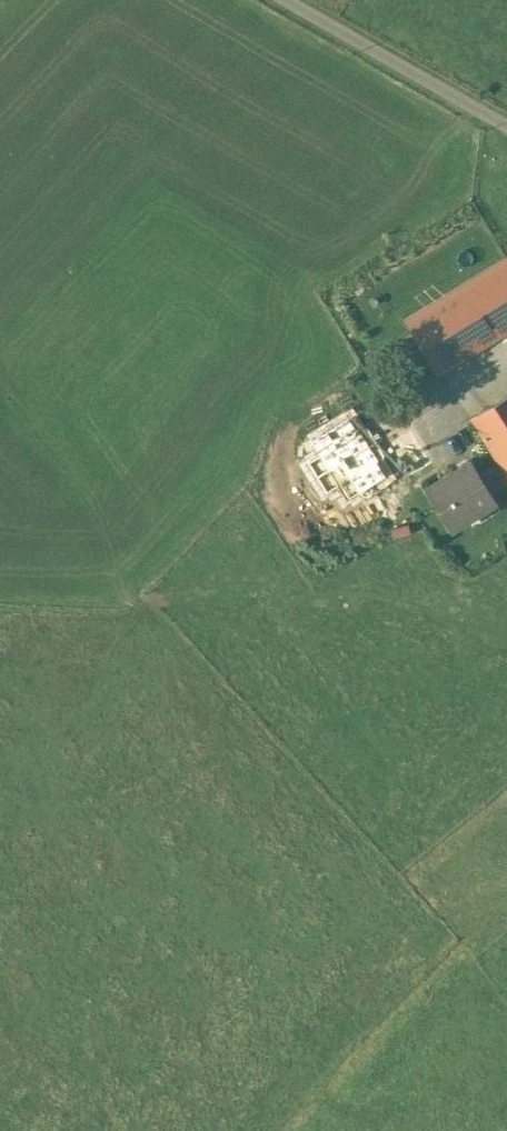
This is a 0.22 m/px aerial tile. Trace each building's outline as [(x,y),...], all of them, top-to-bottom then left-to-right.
[(412,322),(440,368),(506,327),(506,264),(412,322)] [(471,418),(498,462),(506,476),(506,396),(471,418)] [(479,473),(472,463),(472,462),(427,489),(451,529),(468,519),(466,516),(494,498),(491,493),(479,473)] [(479,473),(491,493),(506,484),(506,476),(498,462),(479,473)]
